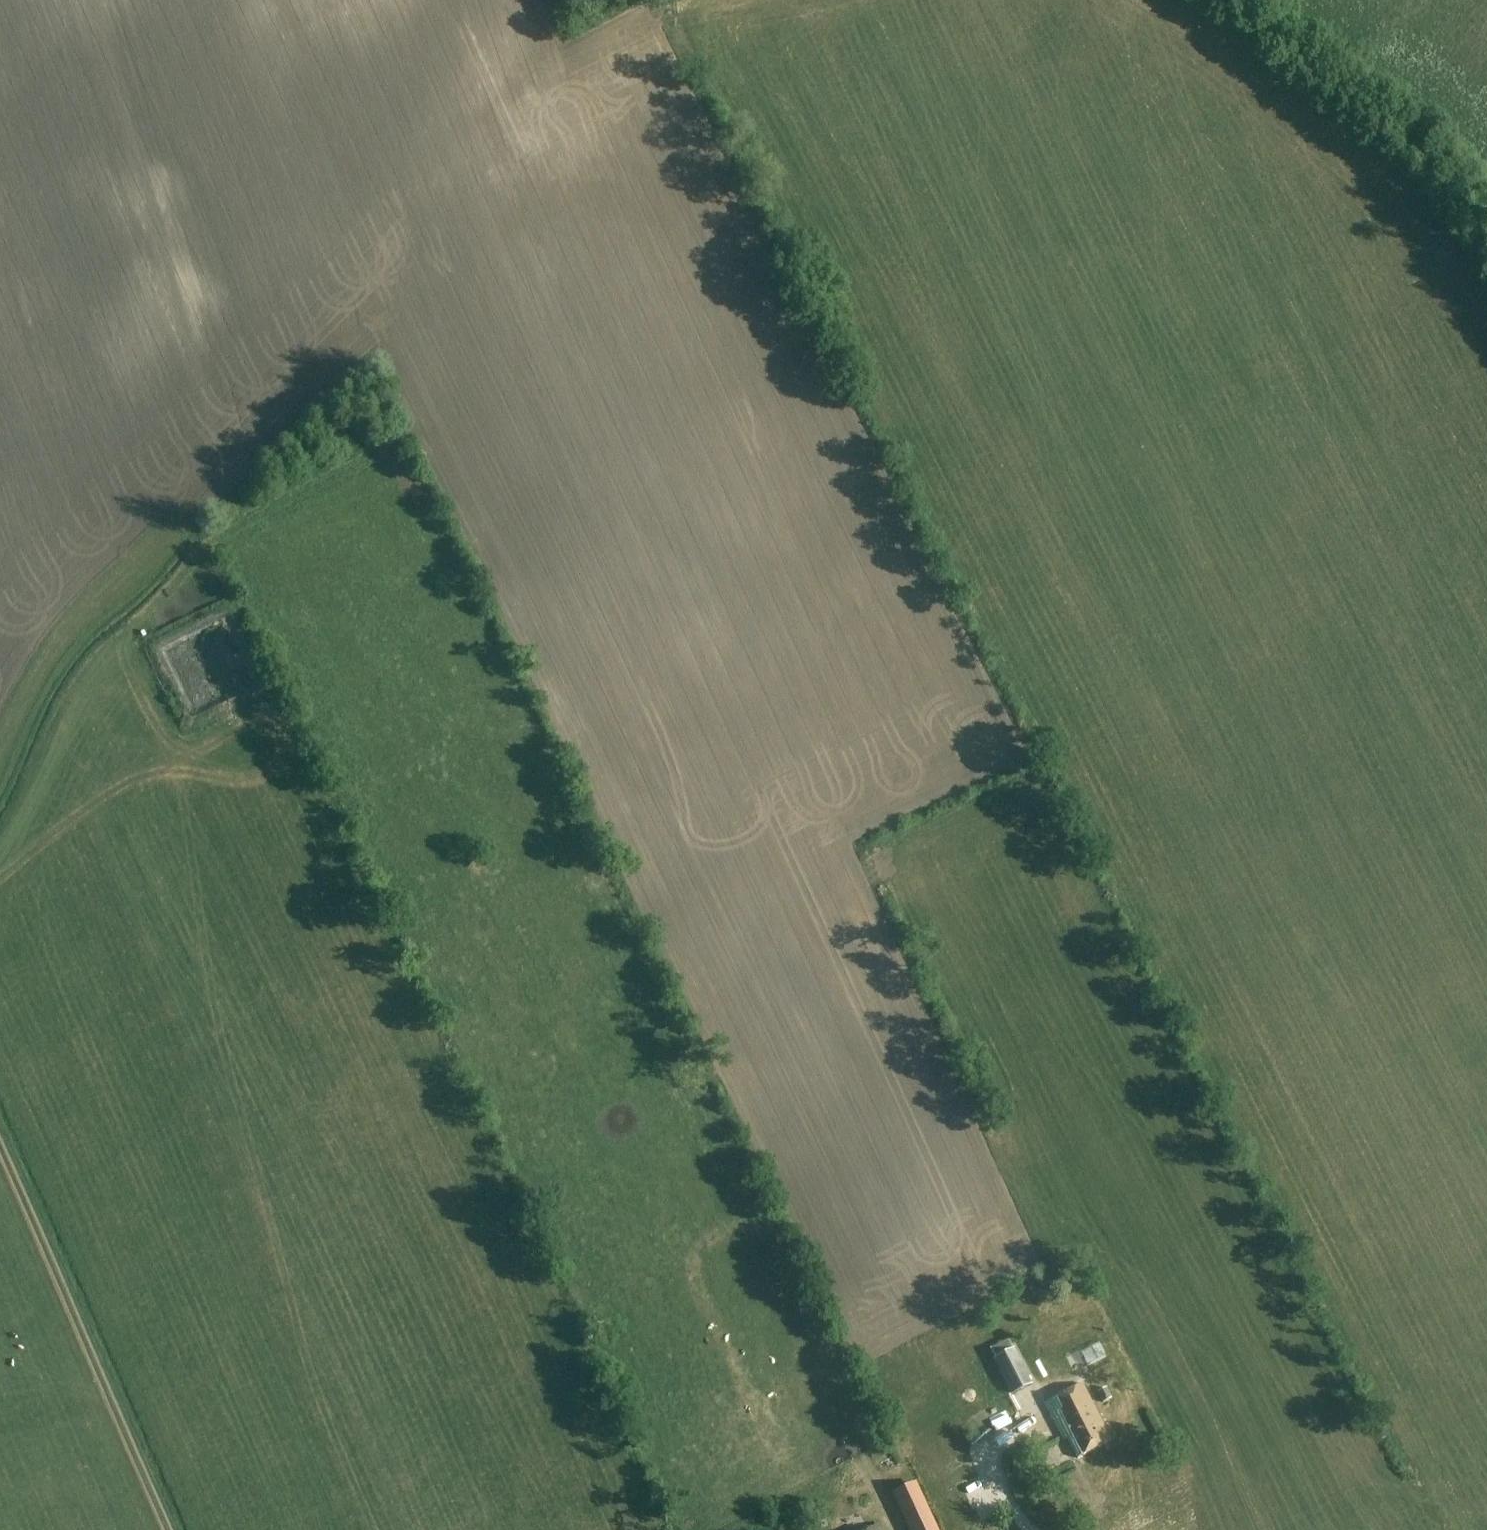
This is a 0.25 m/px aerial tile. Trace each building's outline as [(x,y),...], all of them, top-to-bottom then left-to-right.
[(191,635),(207,689),(239,680),(224,626),(191,635)] [(1011,1395),(1033,1384),(1014,1348),(1013,1349),(1009,1340),(991,1349),(995,1357),(992,1359),(1011,1395)] [(1077,1459),(1112,1441),(1083,1384),(1045,1403),(1064,1441),(1067,1439),(1077,1459)] [(1097,1393),(1102,1402),(1112,1397),(1106,1388),(1097,1393)] [(983,1515),(998,1508),(980,1471),(966,1478),(983,1515)] [(912,1507),(889,1518),(895,1529),(923,1529),(912,1507)]
